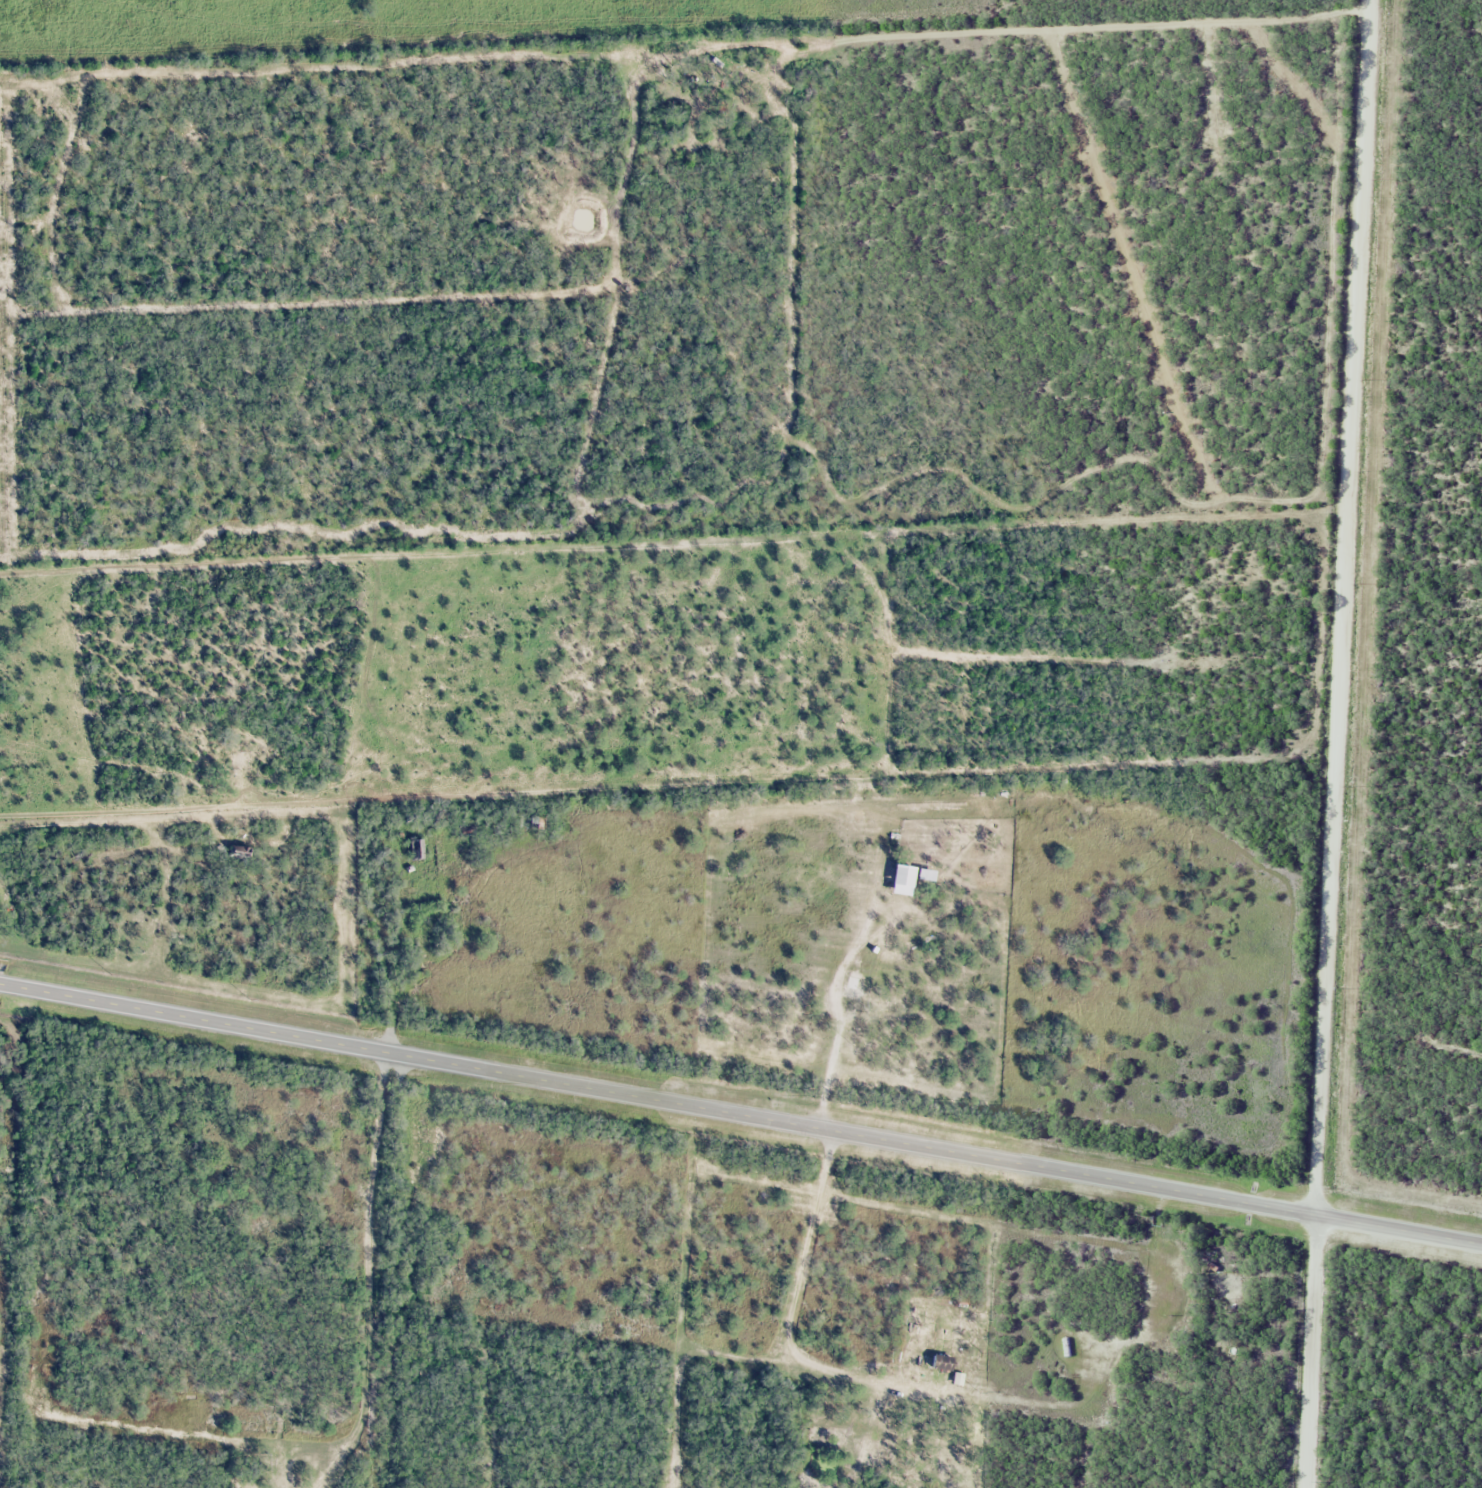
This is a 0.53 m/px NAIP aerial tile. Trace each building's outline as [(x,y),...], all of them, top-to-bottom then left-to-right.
[(425,838),(412,838),(412,859),(425,859),(425,838)]
